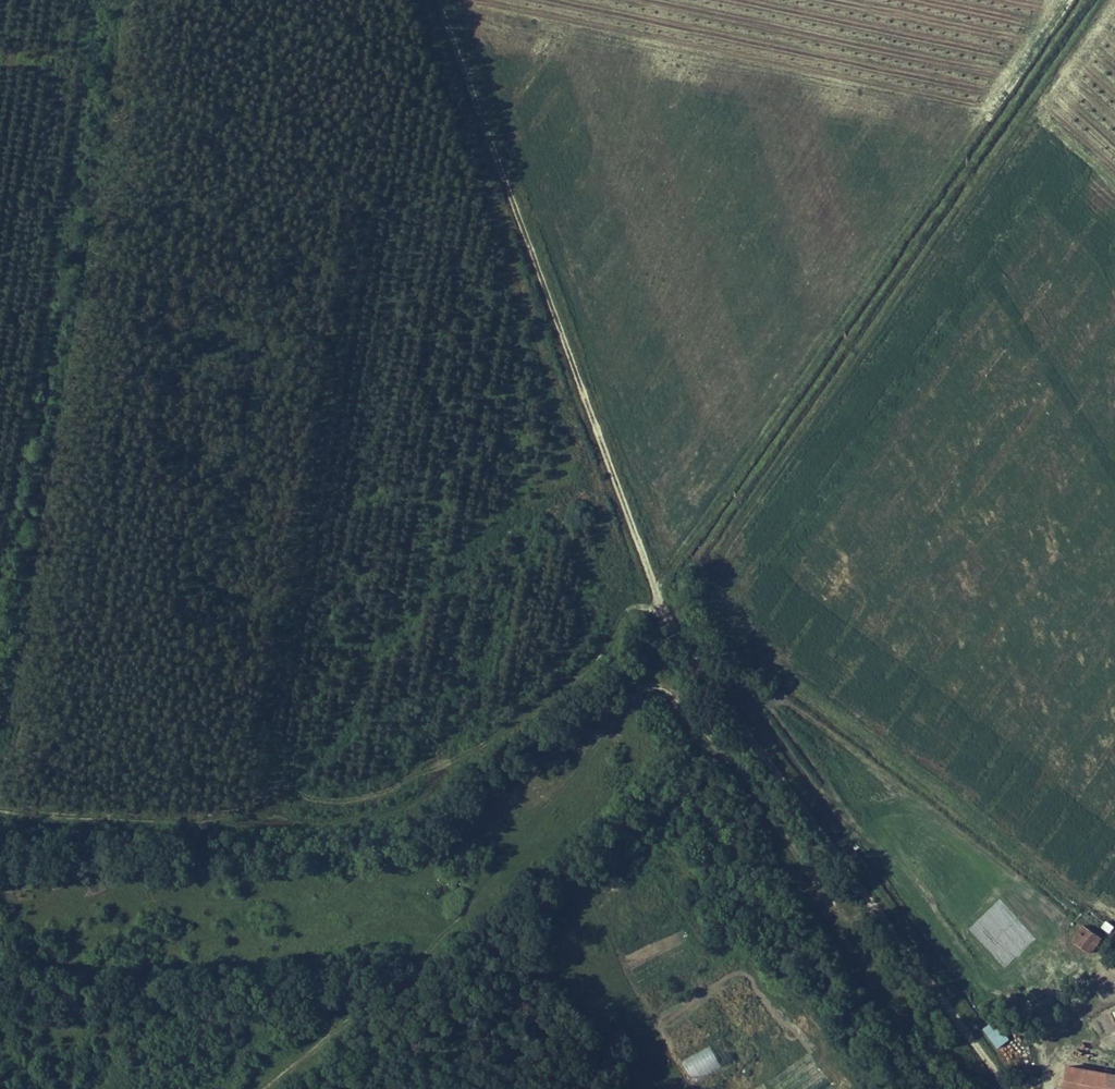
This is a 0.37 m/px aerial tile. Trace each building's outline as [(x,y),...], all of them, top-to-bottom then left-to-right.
[(1082,922),(1070,939),(1090,952),(1101,936),(1082,922)] [(1065,946),(1054,958),(1067,971),(1079,959),(1065,946)] [(995,1047),(1006,1040),(992,1019),(981,1027),(995,1047)] [(714,1046),(684,1060),(693,1081),(724,1068),(714,1046)] [(1066,1088),(1081,1088),(1083,1068),(1069,1067),(1066,1088)] [(1083,1068),(1081,1088),(1114,1088),(1114,1072),(1083,1068)]
